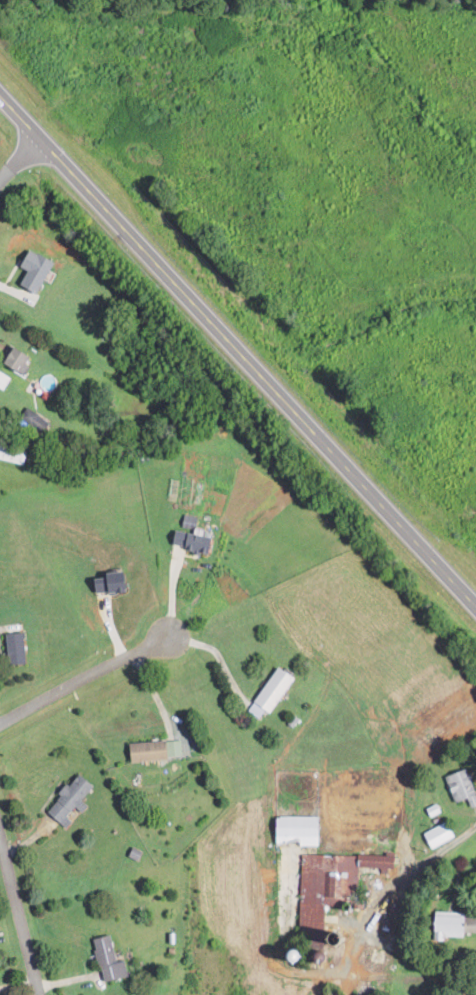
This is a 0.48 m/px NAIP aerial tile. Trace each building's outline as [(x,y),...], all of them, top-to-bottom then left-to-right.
[(57,258),(33,248),(24,267),(29,269),(22,285),(42,294),(57,258)] [(37,356),(21,344),(8,362),(23,374),(37,356)] [(5,389),(12,377),(1,370),(0,371),(0,386),(5,389)] [(27,463),(31,449),(0,442),(0,457),(27,463)] [(201,516),(187,513),(184,526),(198,529),(201,516)] [(174,546),(214,553),(217,536),(177,529),(174,546)] [(95,576),(98,594),(135,588),(132,571),(95,576)] [(28,663),(27,632),(8,633),(9,663),(28,663)] [(296,676),(278,665),(249,710),(260,717),(265,708),(272,713),(296,676)] [(184,757),(183,738),(132,742),(133,760),(184,757)] [(471,798),(473,806),(475,805),(475,786),(471,768),(448,775),(456,802),(471,798)] [(49,811),(65,824),(79,807),(85,811),(90,804),(85,800),(97,784),(81,771),(49,811)] [(323,815),(281,816),(281,841),(303,840),(303,845),(323,845),(323,815)] [(458,836),(450,820),(427,832),(435,847),(458,836)] [(364,852),(363,867),(391,869),(391,868),(399,869),(400,854),(364,852)] [(328,930),(329,897),(342,897),(344,855),(305,854),(302,929),(328,930)] [(472,934),(472,930),(475,931),(475,914),(444,912),(442,932),(472,934)] [(127,959),(120,961),(113,934),(95,939),(107,982),(131,975),(127,959)]
